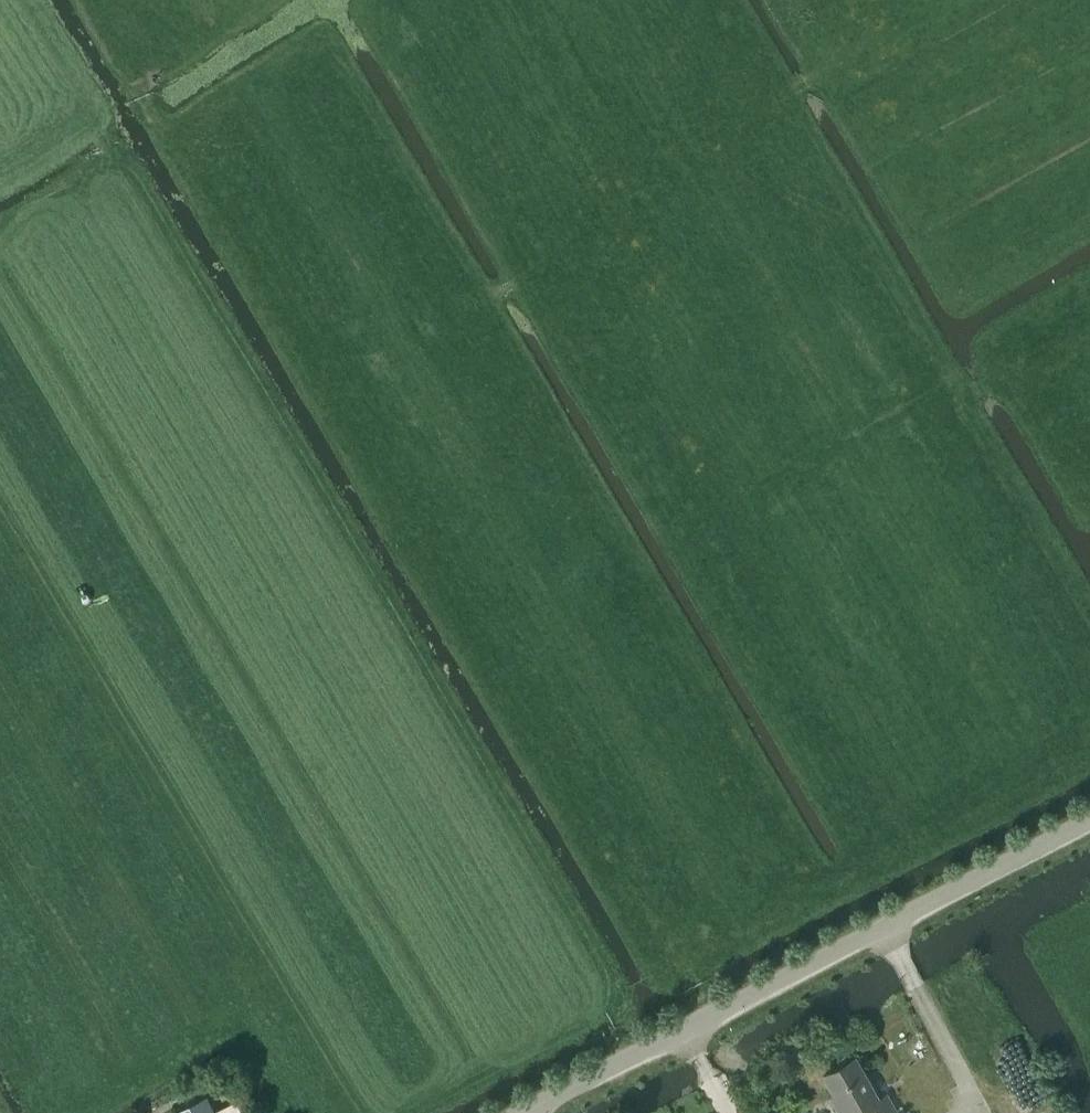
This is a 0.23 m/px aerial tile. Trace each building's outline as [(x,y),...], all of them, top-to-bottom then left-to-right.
[(894,1111),(884,1095),(877,1099),(852,1056),(822,1073),(834,1095),(831,1097),(840,1112),(860,1112),(863,1111),(864,1112),(891,1112),(894,1111)] [(205,1097),(173,1112),(213,1112),(205,1097)]
